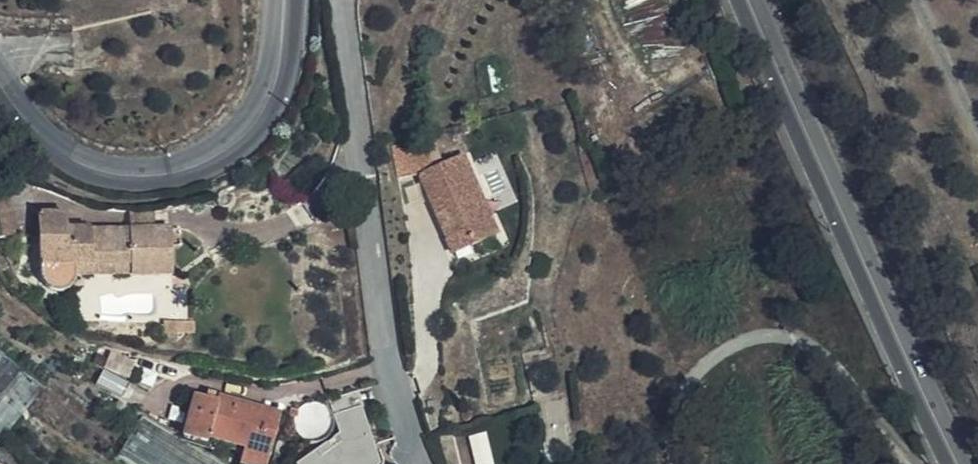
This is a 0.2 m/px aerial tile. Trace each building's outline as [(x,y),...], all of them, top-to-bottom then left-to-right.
[(458,153),(414,170),(427,202),(431,200),(436,214),(433,216),(442,238),(460,230),(465,244),(491,233),(458,153)] [(168,274),(166,225),(63,226),(62,212),(35,214),(36,281),(39,285),(43,290),(48,292),(54,292),(59,291),(64,288),(67,285),(69,277),(168,274)] [(460,230),(442,238),(448,252),(465,244),(460,230)] [(35,397),(0,368),(0,439),(35,397)] [(202,445),(203,440),(215,400),(191,392),(176,438),(202,445)] [(354,392),(328,399),(330,424),(346,421),(313,460),(317,463),(370,463),(367,462),(378,450),(354,392)] [(203,440),(239,452),(262,458),(276,418),(215,400),(203,440)] [(175,439),(137,416),(113,456),(126,463),(216,463),(175,439)] [(239,452),(236,463),(260,463),(262,458),(239,452)]
